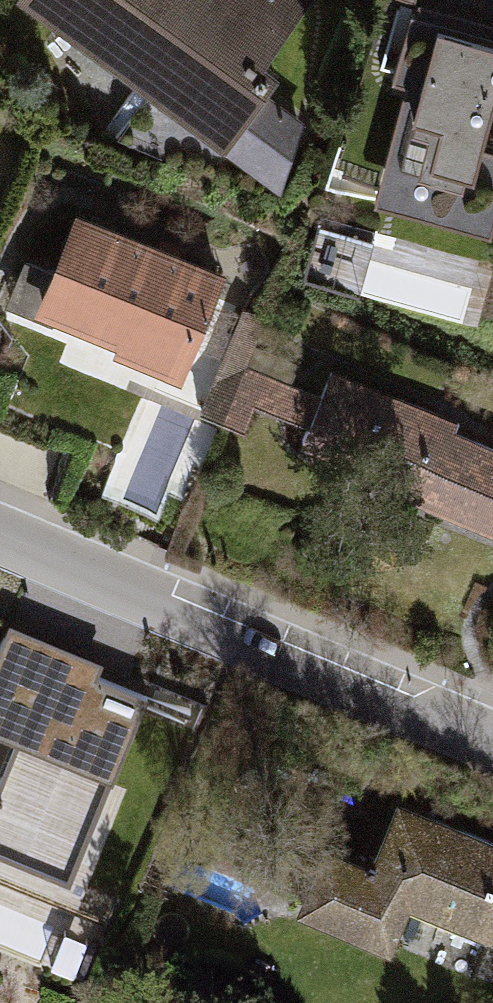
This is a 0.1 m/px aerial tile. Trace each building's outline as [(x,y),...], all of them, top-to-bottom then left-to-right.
[(134,65),(131,69),(225,138),(226,136),(258,93),(272,75),(257,64),(304,0),(45,0),(134,65)] [(410,12),(392,77),(420,85),(404,143),(378,136),(365,185),(492,220),(492,147),(481,144),(491,108),(492,109),(492,34),(410,12)] [(258,93),(226,136),(280,176),(298,122),(285,113),(288,108),(276,100),(273,104),(258,93)] [(217,275),(79,218),(56,275),(44,303),(56,308),(122,336),(118,344),(178,368),(217,275)] [(363,283),(375,235),(325,223),(313,271),(363,283)] [(44,303),(56,275),(26,263),(9,303),(50,320),(56,308),(44,303)] [(200,409),(222,418),(244,366),(252,348),(264,316),(243,308),(200,409)] [(244,366),(264,374),(253,402),(309,425),(321,396),(273,377),(280,359),(252,348),(244,366)] [(253,402),(264,374),(244,366),(222,418),(243,426),(253,402)] [(331,371),(321,396),(309,425),(303,440),(407,483),(405,489),(492,526),(492,449),(437,426),(441,416),(331,371)] [(3,635),(0,643),(0,731),(16,737),(24,741),(7,781),(1,778),(0,782),(0,828),(70,857),(105,775),(112,778),(147,696),(3,635)] [(24,741),(16,737),(0,774),(0,782),(1,778),(7,781),(24,741)] [(69,880),(112,778),(105,775),(70,857),(0,828),(0,851),(69,880)] [(401,801),(373,866),(326,846),(301,907),(388,943),(408,896),(492,932),(492,841),(401,801)]
